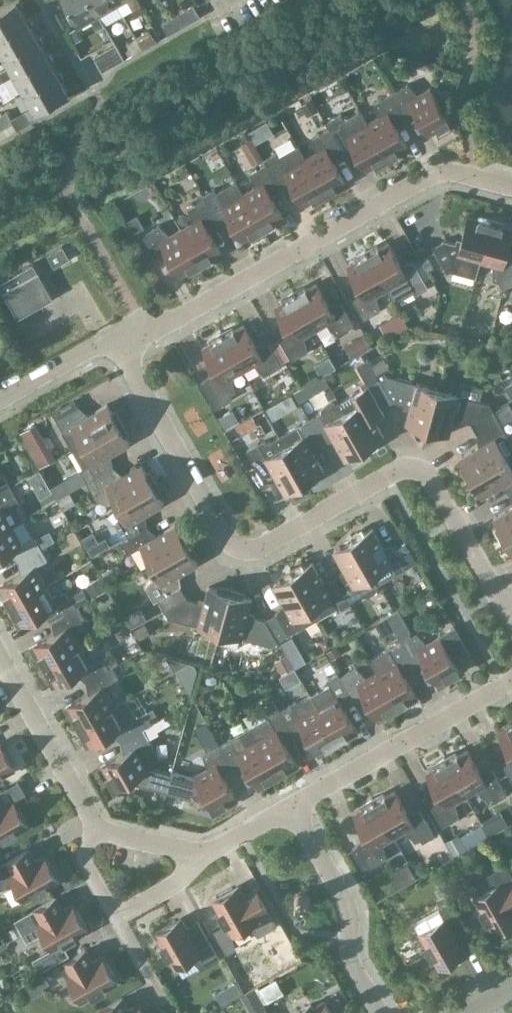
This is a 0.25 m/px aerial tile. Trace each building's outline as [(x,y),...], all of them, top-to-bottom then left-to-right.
[(27,18),(20,7),(23,5),(20,0),(16,0),(0,9),(0,33),(27,18)] [(99,12),(92,0),(68,0),(73,8),(69,11),(68,14),(72,22),(75,23),(80,20),(81,22),(90,17),(97,29),(105,24),(98,12),(99,12)] [(117,1),(116,0),(92,0),(99,12),(117,1)] [(140,4),(133,8),(136,14),(141,18),(143,17),(147,25),(151,23),(140,4)] [(174,16),(180,27),(201,15),(195,4),(174,16)] [(37,36),(31,25),(34,23),(30,16),(27,18),(0,33),(0,48),(0,58),(5,56),(4,54),(37,36)] [(170,33),(180,27),(174,16),(163,22),(170,33)] [(137,37),(144,48),(157,40),(149,30),(137,37)] [(47,53),(41,43),(44,41),(40,34),(37,36),(4,54),(5,56),(10,66),(0,72),(0,73),(4,80),(15,73),(14,72),(47,53)] [(134,54),(144,48),(137,37),(128,42),(134,54)] [(98,59),(104,71),(126,59),(119,47),(98,59)] [(25,91),(58,72),(52,61),(55,59),(50,51),(47,53),(14,72),(15,73),(25,91)] [(58,72),(25,91),(33,106),(25,110),(31,121),(54,108),(50,101),(68,91),(62,78),(65,77),(61,70),(58,72)] [(392,93),(405,115),(415,109),(430,134),(440,129),(441,130),(452,126),(448,110),(446,111),(431,88),(419,94),(409,84),(392,93)] [(394,121),(405,115),(392,93),(376,102),(380,117),(368,123),(391,163),(391,162),(391,161),(399,154),(399,152),(409,146),(394,121)] [(0,115),(0,130),(14,122),(8,111),(0,115)] [(391,163),(368,123),(361,111),(345,120),(341,113),(326,121),(330,128),(343,150),(353,144),(368,170),(378,164),(379,165),(390,162),(390,163),(391,163)] [(332,156),(343,150),(330,128),(313,138),(318,152),(306,158),(328,198),(329,197),(328,196),(337,189),(336,187),(346,182),(332,156)] [(235,163),(246,159),(249,166),(265,159),(253,134),(227,146),(235,163)] [(328,198),(306,158),(299,145),(279,157),(277,153),(266,159),(268,163),(280,185),(291,179),(306,205),(316,199),(317,201),(327,197),(328,198)] [(270,191),(280,185),(268,163),(251,173),(256,187),(244,194),(266,233),(267,233),(266,231),(275,224),(274,223),(284,217),(270,191)] [(266,233),(244,194),(237,181),(217,192),(215,189),(204,195),(206,199),(218,221),(229,214),(243,240),(254,234),(254,236),(265,232),(266,233)] [(208,227),(218,221),(206,199),(189,208),(193,222),(182,229),(204,268),(205,268),(204,267),(213,259),(212,258),(222,252),(208,227)] [(477,277),(481,261),(493,217),(492,218),(481,218),(480,219),(469,216),(461,245),(445,240),(433,247),(448,273),(453,270),(477,277)] [(481,261),(494,265),(493,279),(500,281),(504,288),(511,283),(511,259),(507,257),(511,238),(511,228),(503,226),(504,224),(493,219),(494,218),(493,217),(481,261)] [(204,268),(182,229),(170,235),(160,224),(144,234),(156,256),(167,250),(181,275),(191,270),(192,271),(203,267),(204,268)] [(366,249),(389,289),(395,299),(399,299),(415,290),(417,294),(429,287),(415,262),(404,268),(389,242),(379,248),(378,246),(368,250),(367,249),(366,249)] [(55,267),(71,258),(64,246),(48,255),(55,267)] [(377,295),(389,289),(366,249),(366,250),(367,251),(358,258),(359,260),(349,265),(363,291),(352,297),(365,319),(381,309),(377,295)] [(54,297),(35,263),(0,282),(0,283),(19,317),(54,297)] [(294,290),(316,330),(328,323),(338,334),(355,324),(342,303),(332,309),(317,283),(307,289),(306,287),(295,291),(295,290),(294,290)] [(305,336),(316,330),(294,290),(294,291),(294,292),(285,299),(286,301),(276,306),(291,332),(280,338),(292,360),(309,350),(305,336)] [(282,366),(270,344),(259,350),(245,324),(235,330),(234,328),(223,332),(222,331),(244,371),(256,364),(266,375),(282,366)] [(233,377),(244,371),(222,331),(221,332),(222,333),(213,340),(214,342),(204,347),(218,373),(202,382),(216,408),(233,398),(232,394),(237,391),(233,377)] [(344,341),(350,354),(372,344),(366,331),(344,341)] [(329,354),(314,362),(319,372),(334,365),(329,354)] [(427,433),(439,389),(388,375),(370,385),(382,407),(395,400),(412,405),(407,422),(417,425),(417,426),(427,431),(427,432),(427,433)] [(291,388),(301,409),(323,397),(313,377),(291,388)] [(372,413),(382,407),(370,385),(353,395),(356,406),(346,412),(368,452),(369,451),(368,450),(377,443),(376,441),(385,436),(372,413)] [(478,433),(500,421),(490,403),(439,389),(427,433),(428,433),(428,432),(440,432),(440,431),(450,433),(455,417),(472,421),(478,433)] [(368,452),(346,412),(339,401),(336,403),(335,402),(332,401),(322,406),(322,409),(323,412),(310,419),(322,441),(333,435),(346,458),(355,453),(356,455),(367,451),(368,452)] [(75,449),(124,421),(124,420),(123,421),(115,412),(114,413),(108,404),(85,417),(79,406),(57,419),(64,431),(65,430),(75,449)] [(245,438),(262,427),(252,411),(235,422),(245,438)] [(312,447),(322,441),(310,419),(298,426),(304,436),(286,446),(308,486),(309,485),(308,484),(317,477),(316,475),(325,470),(312,447)] [(124,421),(75,449),(86,467),(82,470),(88,481),(114,467),(108,456),(130,443),(125,434),(127,433),(123,422),(124,421)] [(511,453),(511,442),(500,421),(478,433),(484,444),(461,457),(466,466),(465,467),(468,477),(467,478),(468,479),(511,453)] [(308,486),(286,446),(273,454),(265,440),(248,450),(262,475),(273,469),(286,492),(295,487),(296,489),(307,485),(308,486)] [(468,479),(469,478),(476,487),(478,486),(483,495),(506,482),(511,493),(511,453),(468,479)] [(64,482),(79,474),(72,460),(56,469),(64,482)] [(116,499),(118,503),(123,501),(158,481),(158,480),(157,481),(149,472),(148,473),(143,464),(120,477),(114,467),(88,481),(98,499),(109,502),(116,499)] [(12,486),(5,475),(2,477),(0,474),(0,493),(12,486)] [(126,539),(148,526),(142,516),(165,503),(164,501),(159,494),(161,493),(157,482),(159,481),(158,481),(123,501),(118,503),(114,510),(120,516),(115,522),(125,539),(126,539)] [(13,525),(25,518),(17,504),(20,502),(12,486),(0,493),(0,533),(13,525)] [(511,533),(511,507),(495,517),(500,526),(499,527),(502,538),(501,538),(502,539),(511,533)] [(88,514),(96,540),(117,534),(109,508),(88,514)] [(153,563),(192,541),(192,540),(191,541),(183,532),(182,533),(177,524),(154,537),(148,526),(126,539),(125,539),(122,541),(128,552),(142,544),(153,563)] [(42,548),(36,537),(23,544),(13,525),(0,533),(0,558),(14,550),(20,560),(42,548)] [(374,574),(379,584),(410,567),(406,560),(414,555),(405,540),(397,545),(386,551),(373,528),(364,533),(363,531),(353,535),(352,534),(351,534),(374,574)] [(502,539),(503,539),(510,546),(511,545),(511,547),(511,533),(502,539)] [(379,584),(374,574),(351,534),(351,535),(343,543),(344,545),(335,550),(348,573),(337,579),(350,601),(363,593),(364,595),(366,596),(368,595),(374,591),(376,590),(376,588),(376,586),(379,584)] [(159,599),(182,587),(176,576),(199,563),(194,554),(195,553),(192,542),(193,541),(192,541),(153,563),(158,573),(150,582),(153,587),(149,589),(155,600),(158,598),(159,599)] [(47,585),(36,566),(48,559),(42,548),(20,560),(26,571),(0,586),(0,591),(3,597),(6,595),(12,605),(47,585)] [(350,601),(337,579),(326,585),(313,562),(304,567),(303,565),(292,569),(314,608),(319,618),(338,607),(340,611),(352,604),(350,601)] [(314,608),(292,569),(292,568),(291,568),(291,569),(283,577),(284,579),(275,584),(288,607),(277,613),(290,635),(306,625),(319,618),(314,608)] [(97,575),(84,582),(91,595),(105,587),(97,575)] [(55,621),(80,606),(74,595),(70,597),(66,591),(52,595),(47,585),(12,605),(18,615),(15,617),(20,626),(49,610),(55,621)] [(221,631),(233,587),(232,587),(232,588),(220,587),(220,589),(210,586),(205,603),(188,598),(182,587),(159,599),(165,610),(169,617),(221,631)] [(290,635),(277,613),(266,619),(248,615),(253,598),(243,595),(243,594),(233,588),(233,587),(221,631),(272,645),(290,635)] [(46,665),(81,645),(75,635),(86,625),(83,620),(86,618),(80,606),(55,621),(61,631),(32,647),(37,657),(40,655),(46,665)] [(441,636),(455,661),(470,652),(456,627),(441,636)] [(455,661),(441,636),(428,643),(417,632),(412,635),(410,632),(399,639),(401,642),(413,664),(424,658),(440,686),(449,681),(448,678),(461,671),(455,661)] [(403,670),(413,664),(401,642),(371,659),(378,672),(398,707),(408,701),(410,704),(419,698),(403,670)] [(88,681),(110,668),(104,657),(92,664),(81,645),(46,665),(52,675),(49,677),(54,686),(82,670),(88,681)] [(298,645),(273,658),(279,671),(305,658),(298,645)] [(213,664),(216,650),(203,647),(201,662),(213,664)] [(80,725),(115,705),(104,686),(120,677),(114,666),(110,668),(88,681),(94,691),(66,707),(71,717),(74,715),(80,725)] [(398,707),(378,672),(367,678),(366,677),(357,667),(341,676),(353,698),(364,692),(380,720),(389,715),(388,712),(398,707)] [(341,676),(339,673),(328,679),(331,684),(312,695),(318,706),(338,741),(348,735),(349,738),(359,732),(343,704),(353,698),(341,676)] [(267,680),(272,694),(286,689),(281,675),(267,680)] [(338,741),(318,706),(312,695),(299,702),(298,699),(281,709),(281,710),(293,732),(304,726),(320,755),(329,749),(328,746),(338,741)] [(123,741),(145,728),(148,726),(142,715),(138,717),(135,712),(121,716),(115,705),(80,725),(86,735),(83,737),(88,746),(117,730),(123,741)] [(281,710),(281,709),(279,707),(268,713),(270,717),(251,727),(258,740),(278,775),(288,769),(289,772),(299,767),(283,738),(293,732),(281,710)] [(509,724),(510,726),(500,731),(511,753),(511,721),(509,724)] [(278,775),(258,740),(251,727),(221,744),(233,766),(244,760),(260,789),(269,783),(268,780),(278,775)] [(145,728),(123,741),(129,751),(100,767),(106,777),(108,775),(116,788),(135,777),(138,783),(168,791),(172,773),(150,767),(161,757),(154,745),(145,728)] [(223,772),(233,766),(221,744),(204,754),(208,768),(196,775),(174,769),(172,773),(168,791),(192,798),(204,791),(215,810),(228,803),(229,806),(239,801),(223,772)] [(446,757),(468,796),(479,789),(489,800),(494,797),(496,801),(508,794),(494,769),(483,775),(468,749),(458,755),(457,753),(446,757)] [(16,769),(5,750),(1,752),(0,750),(0,778),(16,769)] [(468,796),(446,757),(446,756),(445,757),(445,758),(437,765),(437,767),(427,772),(442,798),(431,804),(443,826),(460,816),(456,802),(468,796)] [(503,763),(511,778),(511,758),(503,763)] [(374,798),(395,837),(407,830),(417,841),(422,838),(424,842),(435,835),(421,810),(410,816),(396,790),(386,796),(385,794),(374,798)] [(0,796),(0,842),(29,825),(18,806),(14,809),(10,801),(5,804),(0,796)] [(395,837),(374,798),(373,797),(372,798),(373,799),(364,806),(365,808),(355,813),(369,839),(353,848),(365,870),(388,857),(384,843),(395,837)] [(488,816),(490,829),(504,827),(502,815),(511,813),(511,801),(499,803),(501,814),(488,816)] [(469,844),(489,835),(483,821),(462,830),(469,844)] [(452,853),(460,849),(452,833),(443,837),(452,853)] [(30,849),(0,865),(0,888),(16,883),(26,901),(61,881),(50,862),(46,865),(42,857),(37,860),(30,849)] [(488,874),(492,887),(475,897),(495,932),(511,922),(511,918),(511,917),(511,874),(507,864),(488,874)] [(232,889),(214,900),(233,935),(250,925),(260,935),(278,925),(257,888),(245,894),(242,889),(235,893),(232,889)] [(64,909),(58,897),(16,921),(27,941),(43,932),(53,950),(88,930),(78,911),(74,913),(69,906),(64,909)] [(452,901),(440,907),(414,922),(440,967),(459,957),(456,953),(464,948),(461,943),(472,937),(452,901)] [(175,922),(156,933),(176,967),(192,958),(202,968),(220,957),(199,920),(188,927),(185,922),(177,926),(175,922)] [(409,933),(397,939),(405,955),(417,949),(409,933)] [(94,961),(87,950),(62,964),(83,1002),(118,982),(107,963),(103,966),(99,958),(94,961)] [(277,976),(257,984),(262,1000),(283,992),(277,976)] [(237,980),(216,990),(221,1001),(242,991),(237,980)] [(135,1006),(130,1009),(124,998),(97,1012),(139,1012),(135,1006)] [(296,1012),(333,1012),(326,1001),(314,1007),(312,1004),(296,1012)]
